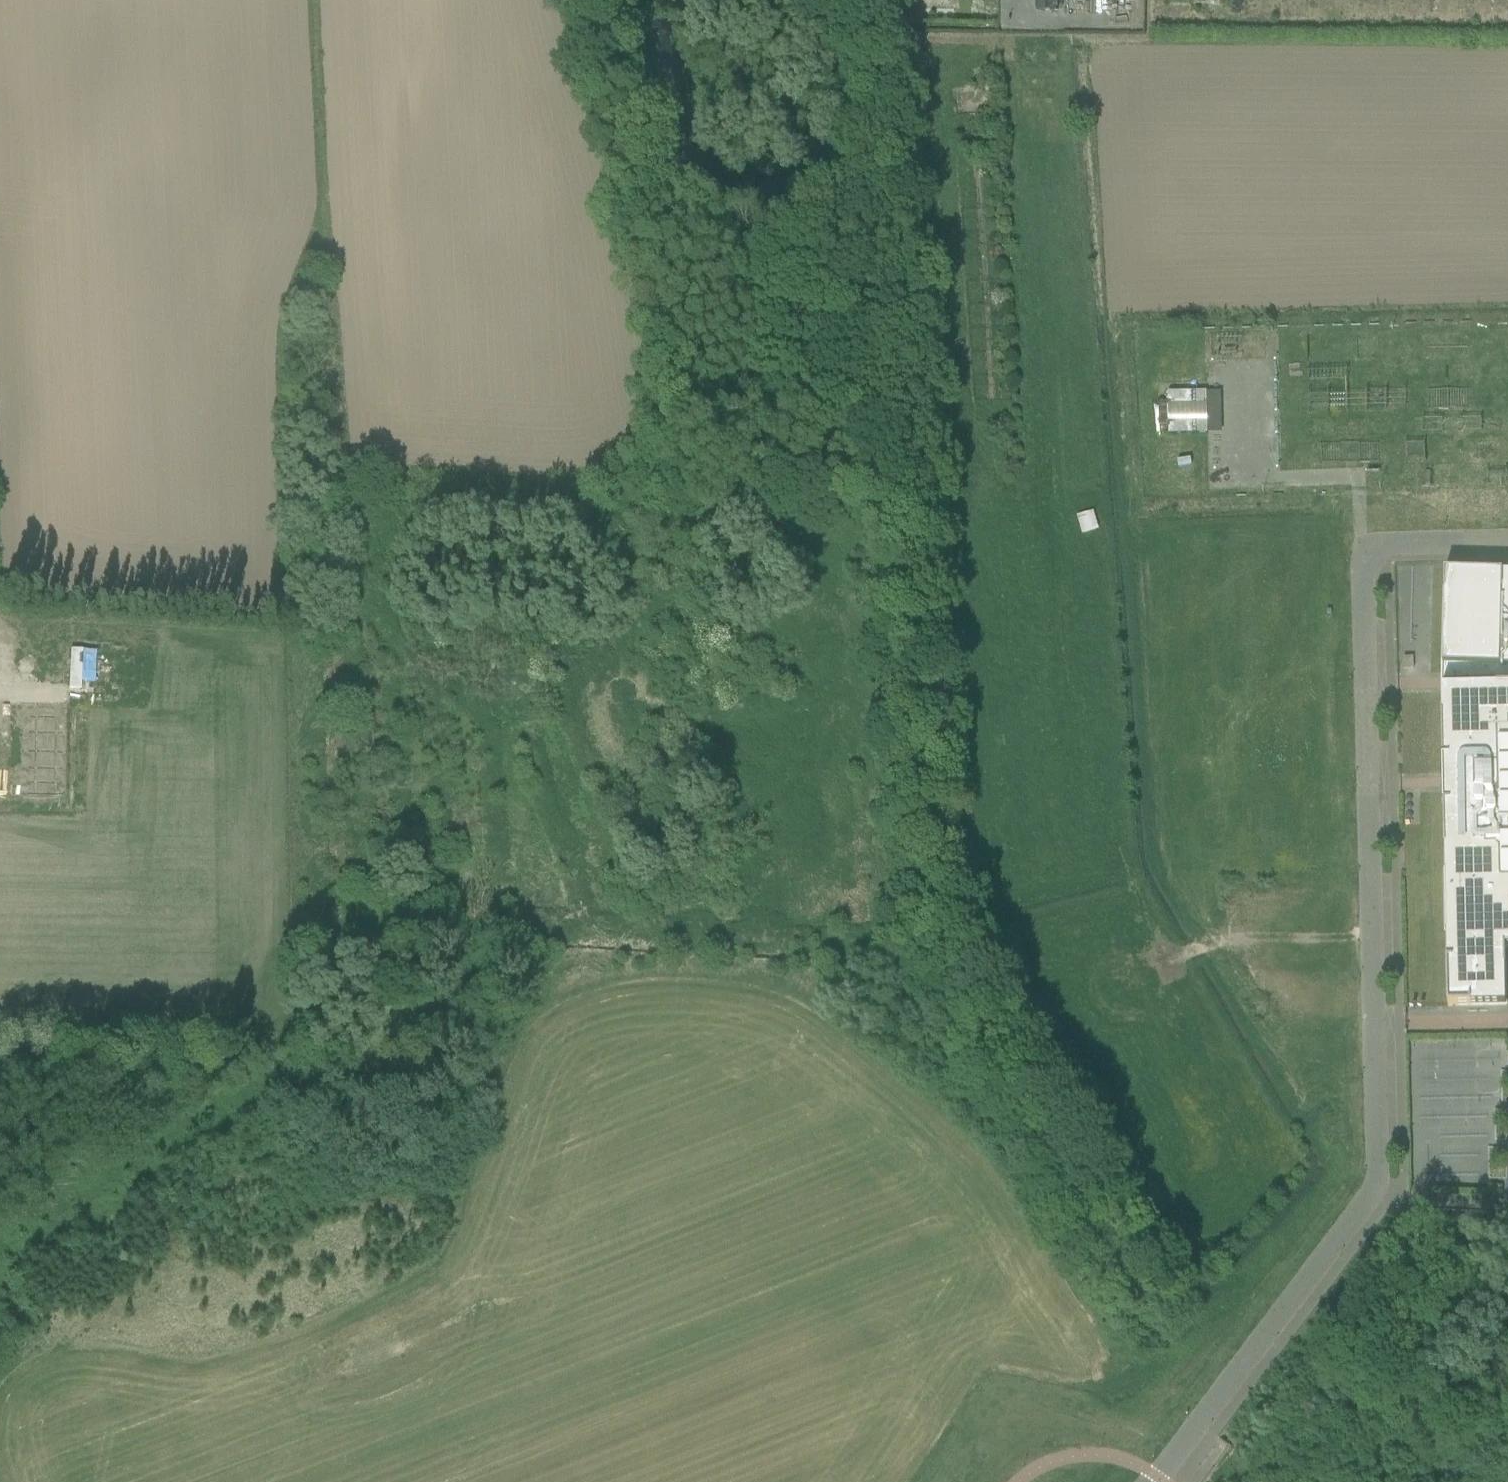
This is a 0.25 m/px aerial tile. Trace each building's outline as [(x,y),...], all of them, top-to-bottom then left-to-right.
[(1168,426),(1168,435),(1207,434),(1206,392),(1168,392),(1168,401),(1158,402),(1159,426),(1168,426)] [(1480,571),(1444,570),(1447,1007),(1506,1006),(1506,948),(1507,948),(1507,571),(1480,571)] [(63,662),(63,704),(117,704),(117,662),(63,662)] [(56,784),(57,715),(34,715),(33,784),(56,784)]
